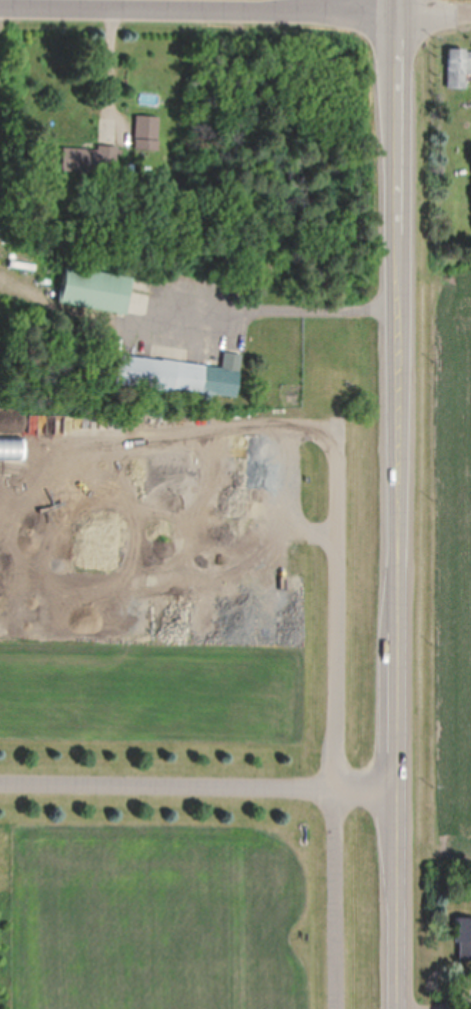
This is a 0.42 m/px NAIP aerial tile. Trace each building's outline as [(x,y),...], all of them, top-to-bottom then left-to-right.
[(448,47),(448,86),(465,86),(465,71),(470,71),(470,47),(448,47)] [(134,148),(158,149),(159,114),(135,114),(134,148)] [(116,146),(62,145),(61,171),(116,172),(116,146)] [(123,312),(129,275),(63,265),(57,302),(123,312)] [(117,353),(113,381),(236,397),(242,353),(224,350),(222,366),(117,353)] [(456,917),(456,959),(470,959),(470,917),(456,917)]
